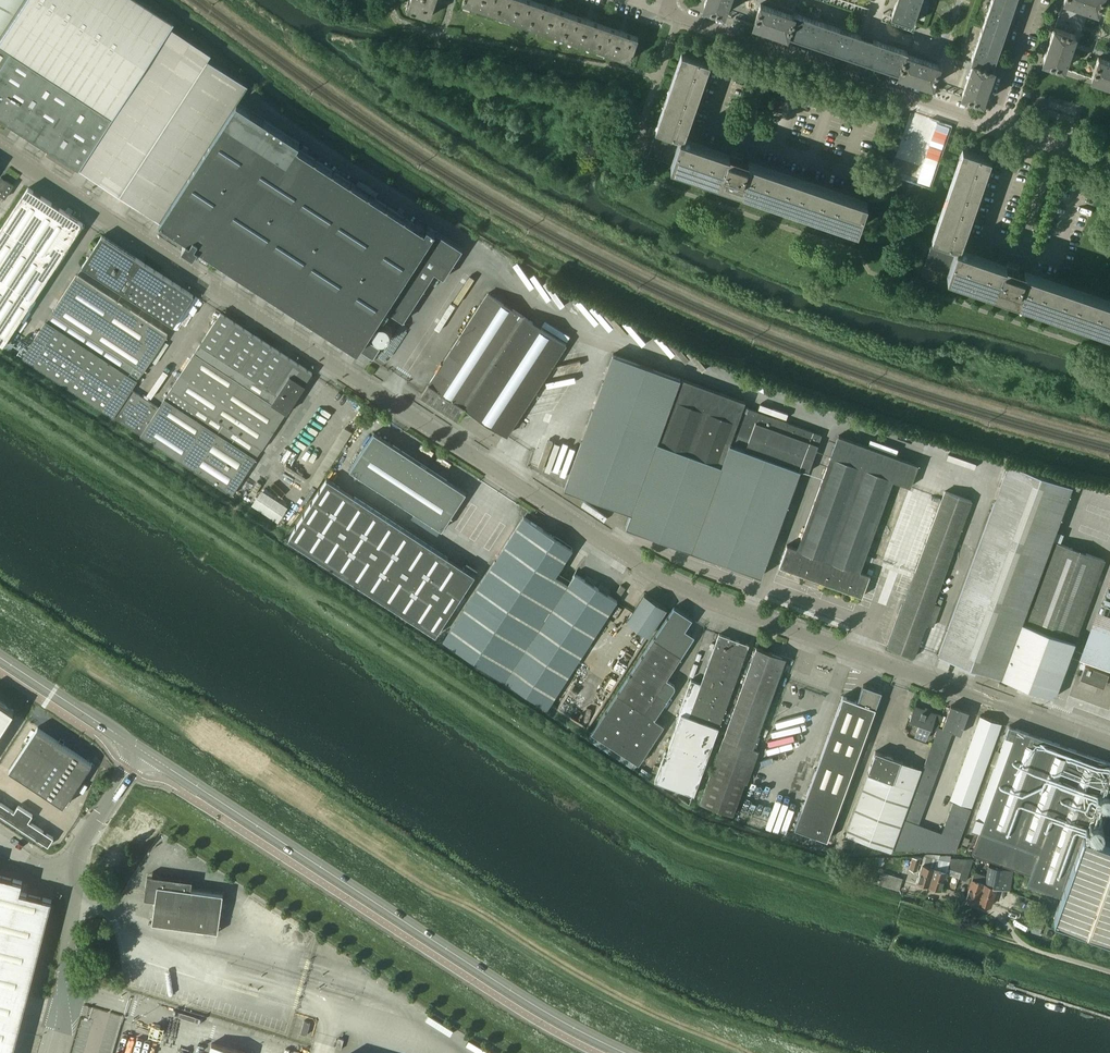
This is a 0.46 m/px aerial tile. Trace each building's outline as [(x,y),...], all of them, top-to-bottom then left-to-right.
[(141,0),(0,0),(0,118),(79,169),(80,168),(160,220),(159,221),(186,239),(182,246),(193,253),(198,246),(357,350),(358,349),(372,359),(380,348),(365,338),(384,309),(403,321),(434,272),(443,278),(462,249),(427,226),(424,230),(296,147),(299,143),(237,102),(248,85),(208,59),(211,53),(171,27),(174,22),(141,0)] [(436,0),(410,0),(407,9),(430,17),(436,0)] [(505,0),(463,0),(463,2),(500,15),(505,0)] [(541,3),(531,0),(505,0),(500,15),(533,26),(541,3)] [(729,0),(706,0),(703,8),(724,15),(729,0)] [(920,0),(896,0),(895,4),(916,11),(920,0)] [(1013,4),(1002,0),(991,0),(986,13),(1007,21),(1013,4)] [(1101,0),(1082,0),(1080,6),(1097,12),(1101,0)] [(567,38),(575,15),(541,3),(533,26),(567,38)] [(771,31),(778,10),(760,4),(753,25),(771,31)] [(912,24),(916,11),(895,4),(891,16),(912,24)] [(788,34),(793,15),(778,10),(771,31),(787,36),(788,34)] [(805,40),(812,19),(794,13),(793,15),(788,34),(805,40)] [(1002,36),(1007,21),(986,13),(981,29),(1002,36)] [(599,49),(607,26),(575,15),(567,38),(599,49)] [(823,46),(830,25),(812,19),(805,40),(823,46)] [(838,52),(845,30),(830,25),(823,46),(838,52)] [(631,60),(638,37),(607,26),(599,49),(631,60)] [(1069,52),(1075,35),(1054,28),(1048,45),(1069,52)] [(997,52),(1002,36),(981,29),(975,45),(997,52)] [(853,57),(861,35),(845,30),(838,52),(853,57)] [(865,61),(873,39),(868,36),(861,35),(853,57),(865,61)] [(881,66),(889,45),(873,39),(865,61),(881,66)] [(899,74),(906,53),(907,51),(889,45),(881,66),(899,72),(898,74),(899,74)] [(991,68),(997,52),(975,45),(970,62),(972,63),(993,70),(993,69),(991,68)] [(1063,69),(1069,52),(1048,45),(1042,61),(1063,69)] [(916,80),(923,59),(906,53),(899,74),(916,80)] [(693,101),(706,62),(683,54),(669,93),(693,101)] [(1109,77),(1109,61),(1098,57),(1090,78),(1108,84),(1109,77)] [(940,65),(923,59),(916,80),(932,86),(940,65)] [(988,86),(993,70),(972,63),(966,79),(988,86)] [(982,102),(988,86),(966,79),(961,95),(982,102)] [(679,141),(693,101),(669,93),(656,133),(679,141)] [(671,165),(679,141),(656,133),(647,157),(671,165)] [(706,177),(714,153),(679,141),(671,165),(706,177)] [(737,152),(739,146),(737,146),(736,145),(734,145),(732,145),(730,145),(728,145),(726,146),(724,146),(723,147),(720,155),(714,153),(706,177),(744,190),(752,166),(747,164),(750,156),(737,152)] [(974,197),(987,157),(964,149),(951,189),(974,197)] [(792,180),(752,166),(744,190),(784,204),(792,180)] [(0,177),(0,195),(5,198),(13,185),(0,177)] [(829,193),(792,180),(784,204),(821,216),(829,193)] [(28,186),(0,229),(0,343),(3,345),(83,222),(28,186)] [(959,242),(974,197),(951,189),(935,234),(959,242)] [(857,229),(866,205),(829,193),(821,216),(857,229)] [(956,251),(959,242),(935,234),(924,267),(939,272),(947,248),(956,251)] [(194,295),(143,262),(103,235),(83,266),(174,325),(194,295)] [(991,263),(956,251),(947,248),(939,272),(983,287),(991,263)] [(1014,261),(1016,256),(1014,255),(1012,255),(1011,255),(1009,255),(1007,255),(1005,255),(1003,255),(1001,256),(999,256),(997,265),(991,263),(983,287),(1023,301),(1031,276),(1024,274),(1027,266),(1014,261)] [(168,335),(77,275),(23,357),(186,465),(267,343),(221,313),(159,407),(132,389),(168,335)] [(1060,314),(1068,289),(1031,276),(1023,301),(1060,314)] [(1068,289),(1060,314),(1109,331),(1109,304),(1068,289)] [(464,407),(523,316),(488,293),(420,395),(456,419),(464,408),(464,407)] [(566,344),(526,318),(523,316),(464,407),(464,408),(506,435),(566,344)] [(312,373),(269,344),(267,343),(186,465),(232,495),(312,373)] [(681,378),(613,353),(564,488),(631,512),(626,526),(760,575),(800,468),(808,472),(822,434),(743,404),(744,401),(682,378),(659,442),(657,441),(681,378)] [(441,530),(466,493),(446,480),(451,472),(444,467),(439,475),(373,432),(349,469),(441,530)] [(918,464),(838,435),(797,549),(787,545),(779,567),(862,597),(870,575),(859,571),(893,479),(910,485),(918,464)] [(1072,486),(1010,463),(939,654),(1054,697),(1105,560),(1054,541),(1024,622),(1022,621),(1072,486)] [(308,472),(301,468),(296,476),(303,480),(308,472)] [(449,615),(475,575),(327,479),(288,539),(436,635),(442,626),(449,615)] [(914,488),(887,562),(907,569),(934,495),(914,488)] [(286,506),(262,491),(254,504),(277,519),(286,506)] [(972,501),(945,491),(887,647),(914,657),(972,501)] [(554,605),(540,596),(572,548),(523,517),(456,620),(449,630),(443,640),(547,708),(569,674),(527,646),(554,605)] [(889,528),(888,527),(888,526),(887,526),(886,525),(885,525),(884,525),(883,525),(882,525),(881,525),(880,526),(879,526),(879,527),(878,528),(878,529),(877,530),(877,531),(877,532),(877,533),(878,534),(878,535),(879,535),(880,536),(881,537),(882,537),(883,537),(884,537),(885,537),(886,537),(886,536),(887,536),(888,535),(889,534),(890,533),(890,532),(890,531),(890,530),(889,529),(889,528)] [(575,573),(554,605),(527,646),(569,674),(617,601),(575,573)] [(621,594),(625,587),(620,585),(616,591),(621,594)] [(1082,659),(1109,669),(1109,667),(1109,586),(1082,659)] [(669,603),(648,589),(629,618),(650,632),(669,603)] [(654,719),(674,689),(674,688),(674,687),(674,686),(674,685),(674,684),(673,684),(673,683),(666,679),(694,636),(685,630),(692,619),(674,607),(591,732),(638,764),(664,725),(654,719)] [(442,626),(449,630),(456,620),(449,615),(442,626)] [(703,768),(748,645),(719,635),(701,684),(691,680),(679,714),(678,721),(667,753),(665,753),(655,779),(694,793),(703,768)] [(750,747),(782,657),(756,648),(700,804),(732,815),(744,783),(747,783),(759,750),(750,747)] [(1108,673),(1085,665),(1080,678),(1103,687),(1108,673)] [(827,840),(882,691),(863,684),(857,701),(843,695),(795,828),(827,840)] [(14,710),(0,700),(0,732),(14,710)] [(960,733),(968,712),(960,709),(961,708),(951,705),(943,727),(960,733)] [(942,715),(915,706),(910,720),(919,723),(915,735),(925,739),(930,727),(937,730),(942,715)] [(971,806),(1001,723),(980,715),(950,798),(971,806)] [(1102,783),(1109,762),(1009,726),(972,828),(980,831),(972,854),(1030,875),(1027,884),(1061,897),(1055,915),(1109,935),(1109,844),(1084,834),(1090,816),(1102,820),(1107,804),(1096,800),(1102,783)] [(92,762),(38,727),(9,770),(63,806),(92,762)] [(952,731),(938,727),(925,763),(896,844),(895,848),(955,850),(970,808),(954,802),(942,832),(918,824),(952,731)] [(922,768),(876,752),(868,774),(845,837),(849,838),(850,836),(891,851),(922,768)] [(1103,783),(1102,788),(1106,790),(1109,791),(1109,775),(1107,774),(1103,783)] [(943,821),(947,806),(943,805),(944,804),(928,799),(922,821),(933,824),(935,819),(943,821)] [(49,846),(54,837),(29,821),(33,815),(19,805),(14,811),(0,802),(0,814),(49,846)] [(921,857),(913,857),(909,869),(916,871),(921,857)] [(929,886),(937,859),(924,857),(916,882),(929,886)] [(961,872),(965,859),(951,858),(948,868),(961,872)] [(949,862),(937,859),(929,886),(941,890),(949,862)] [(973,859),(965,859),(961,872),(959,878),(967,880),(973,859)] [(988,865),(987,872),(986,876),(986,877),(978,902),(990,906),(996,888),(1001,889),(1004,869),(988,865)] [(986,876),(987,872),(976,869),(967,898),(978,902),(986,877),(986,876)] [(223,893),(191,889),(192,880),(148,874),(146,889),(144,898),(155,900),(152,923),(218,932),(223,893)] [(902,879),(883,874),(881,879),(889,881),(887,888),(898,891),(902,879)] [(52,900),(20,892),(22,882),(0,876),(0,1052),(13,1052),(52,900)] [(339,1038),(336,1048),(341,1050),(344,1039),(339,1038)] [(212,1043),(209,1052),(247,1052),(212,1043)]
